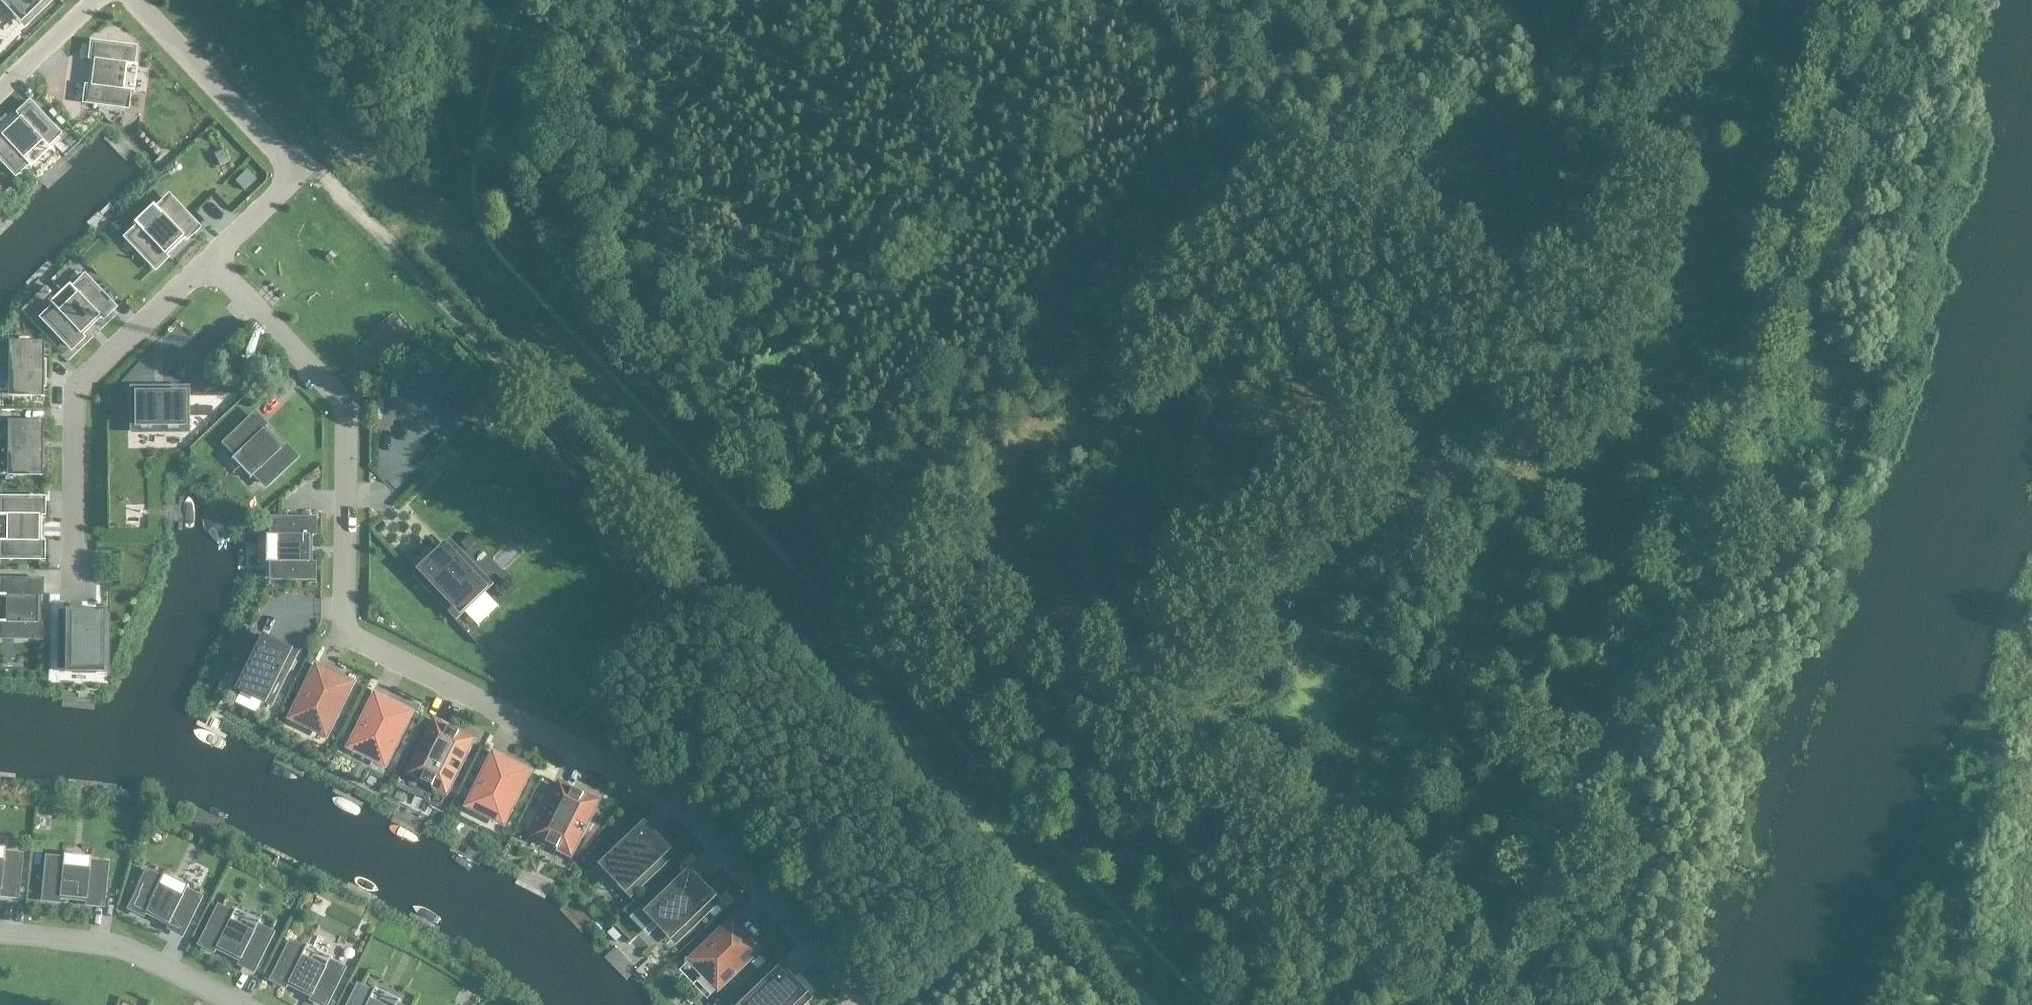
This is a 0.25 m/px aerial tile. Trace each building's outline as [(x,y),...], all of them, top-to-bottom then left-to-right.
[(24,23),(48,0),(2,0),(24,23)] [(88,86),(86,101),(125,106),(127,91),(124,90),(127,66),(130,66),(132,50),(93,46),(91,61),(95,62),(92,86),(88,86)] [(14,173),(25,163),(22,159),(41,142),(44,145),(55,135),(29,106),(18,116),(20,119),(1,136),(0,135),(0,157),(14,173)] [(235,181),(243,190),(255,180),(246,171),(235,181)] [(139,228),(127,239),(155,267),(166,256),(164,255),(182,238),(184,239),(195,228),(168,200),(157,211),(160,214),(142,231),(139,228)] [(55,308),(43,319),(71,347),(82,336),(80,335),(98,318),(100,319),(111,309),(84,280),(73,291),(76,294),(58,311),(55,308)] [(14,342),(14,393),(43,393),(43,343),(14,342)] [(235,375),(232,384),(241,387),(244,378),(235,375)] [(132,432),(186,431),(185,391),(132,391),(132,432)] [(254,417),(226,444),(236,455),(239,452),(257,471),(254,474),(265,485),(293,458),(282,447),(280,449),(262,430),(264,428),(254,417)] [(13,422),(13,471),(42,471),(42,422),(13,422)] [(1,541),(1,557),(40,558),(41,542),(38,542),(39,517),(41,517),(41,501),(2,501),(2,516),(6,517),(5,541),(1,541)] [(313,521),(274,521),(274,535),(274,536),(278,536),(278,562),(273,562),(273,577),(312,577),(313,562),(310,562),(310,536),(313,536),(313,521)] [(486,585),(448,546),(419,574),(456,613),(486,585)] [(6,622),(0,622),(1,638),(39,638),(39,623),(36,623),(37,598),(40,598),(39,582),(1,582),(1,597),(5,597),(6,622)] [(63,615),(63,669),(103,669),(103,615),(63,615)] [(259,638),(235,686),(271,703),(295,655),(259,638)] [(352,684),(316,666),(308,682),(313,684),(308,694),(303,692),(294,712),(330,730),(352,684)] [(362,721),(353,741),(388,759),(411,713),(375,695),(367,711),(372,713),(367,723),(362,721)] [(421,782),(432,787),(434,784),(446,790),(470,742),(458,736),(459,733),(448,727),(447,731),(434,725),(410,773),(423,779),(421,782)] [(493,754),(485,770),(490,772),(485,782),(480,780),(470,800),(506,817),(529,772),(493,754)] [(582,798),(584,795),(573,789),(571,793),(559,787),(535,835),(547,841),(546,844),(557,849),(559,846),(571,852),(595,804),(582,798)] [(641,825),(603,862),(630,891),(669,854),(641,825)] [(12,894),(16,855),(2,854),(1,858),(0,857),(0,893),(12,894)] [(85,901),(85,903),(100,905),(104,866),(96,865),(89,865),(88,869),(63,866),(63,862),(48,861),(44,899),(59,901),(59,898),(85,901)] [(686,872),(648,909),(676,938),(714,901),(686,872)] [(144,916),(146,913),(168,924),(167,927),(181,934),(198,899),(185,892),(183,896),(160,885),(162,881),(148,874),(131,909),(144,916)] [(233,917),(220,910),(202,945),(216,951),(217,949),(240,960),(239,962),(252,969),(270,934),(256,928),(254,931),(231,920),(233,917)] [(732,920),(720,932),(723,936),(715,944),(712,940),(696,956),(723,984),(760,949),(732,920)] [(305,950),(292,943),(291,945),(275,979),(288,985),(289,982),(314,994),(312,997),(325,1004),(341,970),(342,968),(330,962),(328,966),(303,953),(305,950)] [(740,1004),(798,1004),(806,997),(779,968),(740,1004)] [(373,995),(359,989),(351,1004),(383,1004),(371,999),(373,995)]
